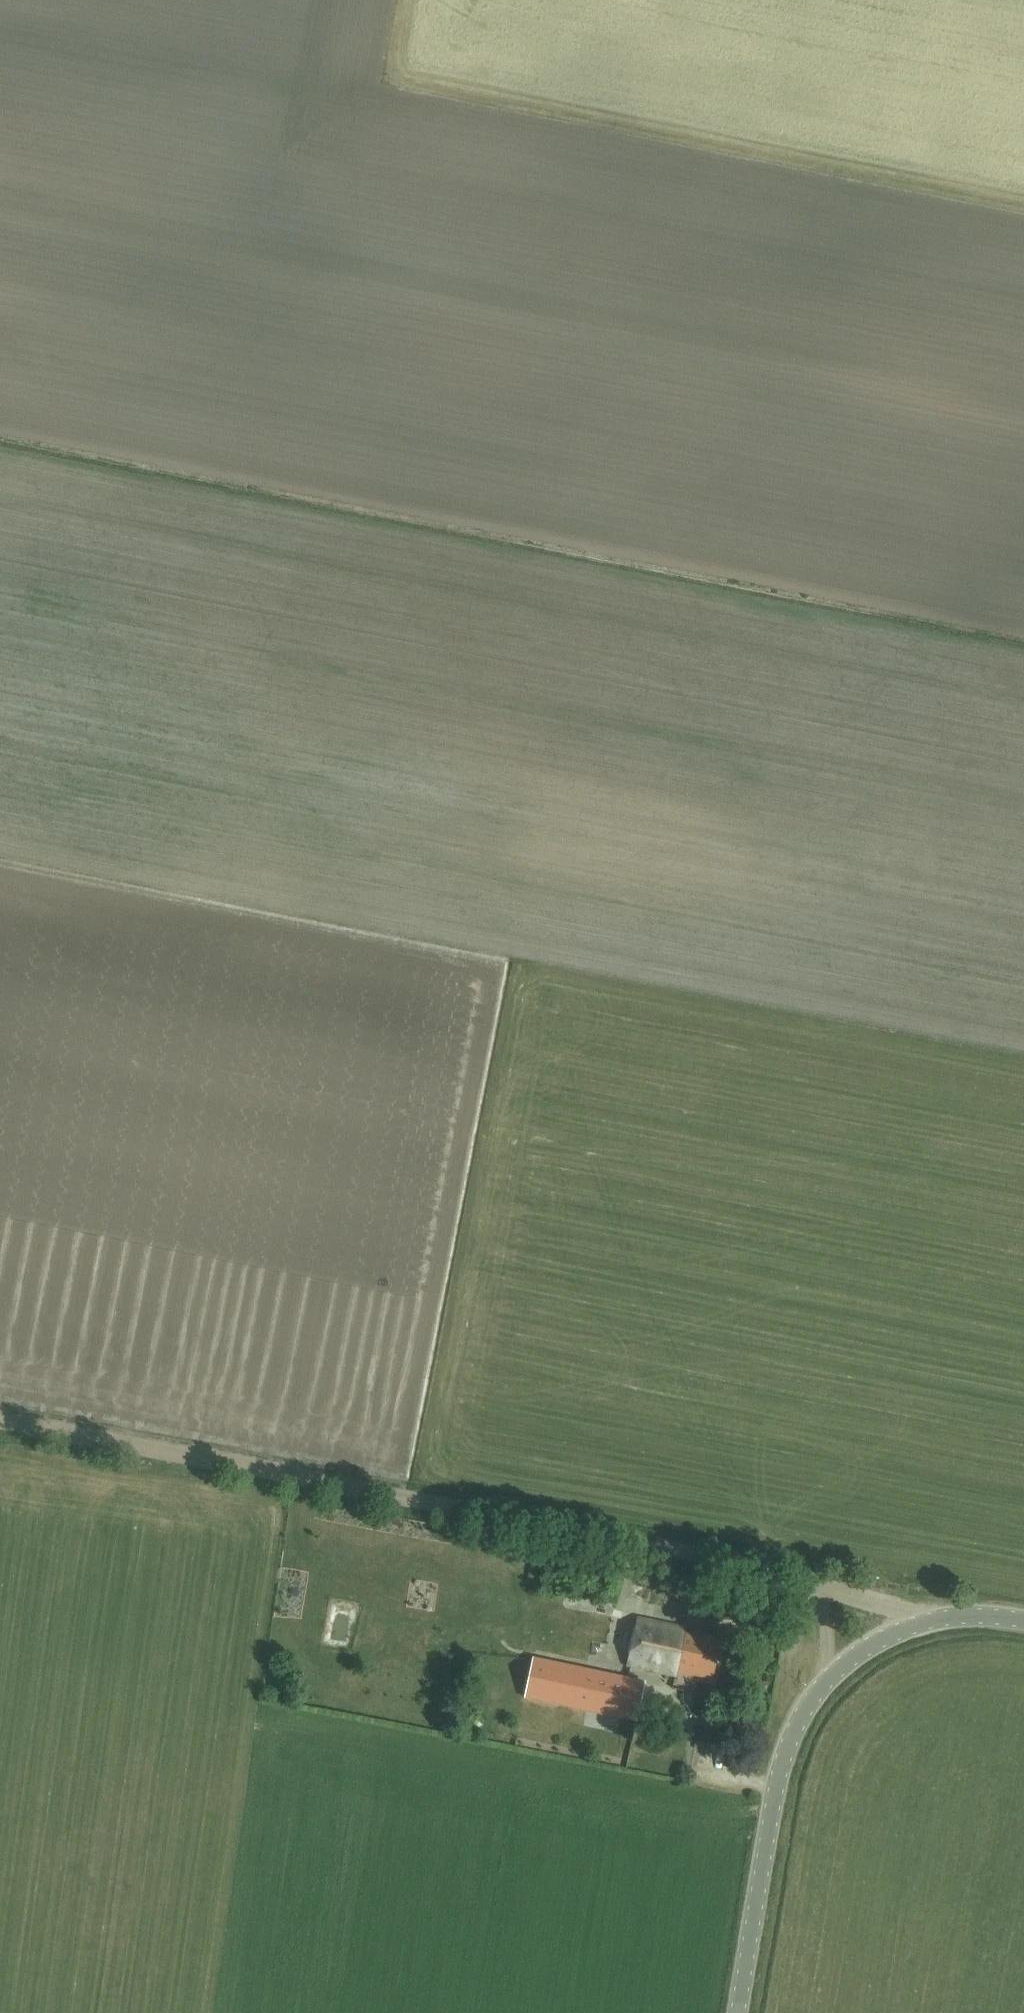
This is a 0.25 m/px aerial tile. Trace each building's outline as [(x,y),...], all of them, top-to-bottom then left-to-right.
[(718,1641),(683,1634),(685,1626),(638,1616),(628,1665),(675,1675),(676,1673),(688,1675),(688,1673),(710,1677),(718,1641)] [(644,1682),(581,1668),(533,1657),(524,1697),(636,1722),(644,1682)]
